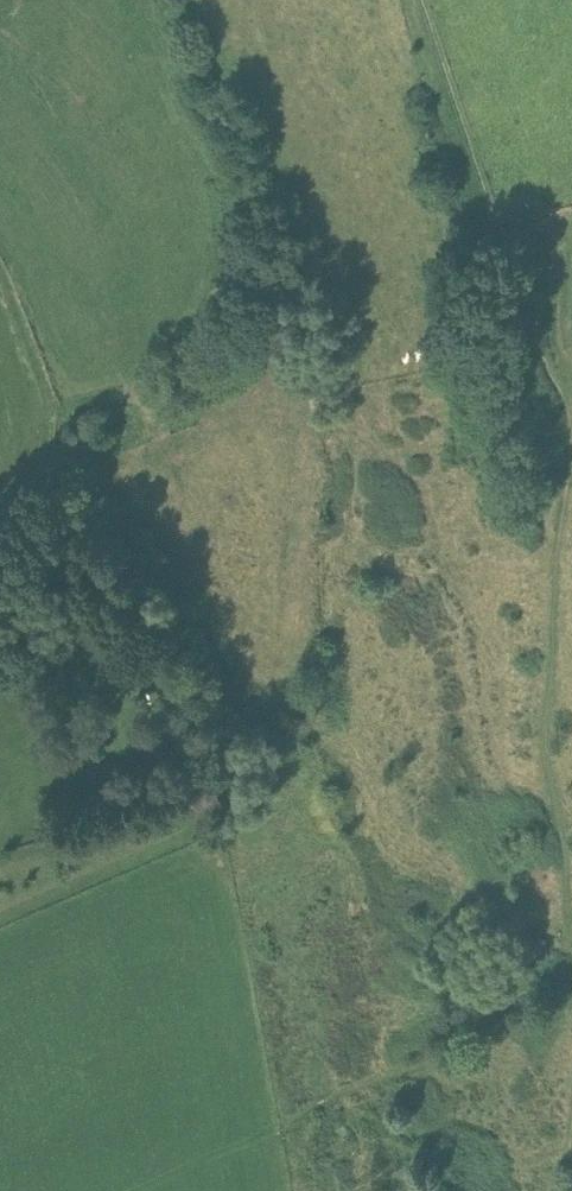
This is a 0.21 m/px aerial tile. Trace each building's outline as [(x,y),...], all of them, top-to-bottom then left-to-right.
[(548,957),(546,938),(531,940),(534,959),(548,957)]
